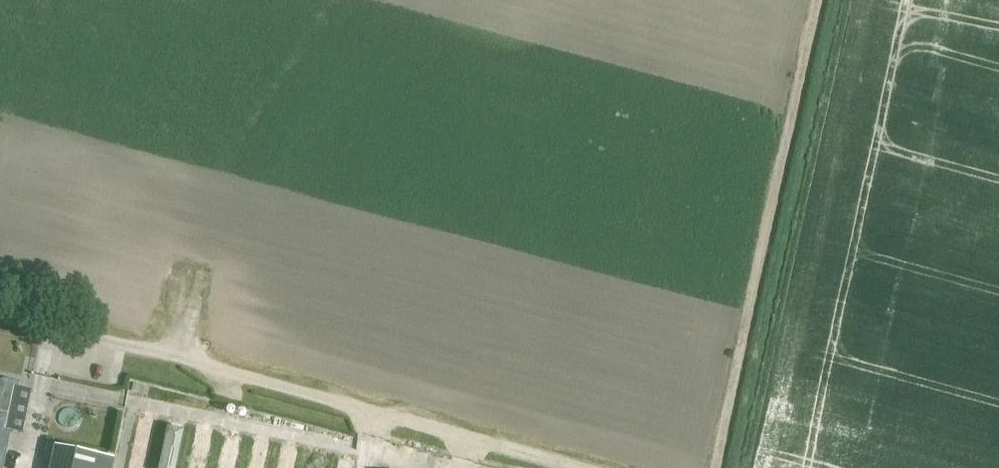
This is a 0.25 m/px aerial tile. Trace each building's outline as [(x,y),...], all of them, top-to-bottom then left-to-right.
[(20,385),(22,385),(22,384),(0,379),(0,467),(3,467),(20,385)] [(140,414),(128,467),(147,467),(157,417),(140,414)] [(186,424),(169,419),(159,467),(176,467),(186,424)] [(214,429),(197,426),(188,467),(206,467),(214,429)] [(226,431),(218,467),(236,467),(243,435),(226,431)] [(114,456),(56,443),(51,467),(111,467),(114,456)] [(284,444),(279,467),(295,467),(300,447),(284,444)] [(358,458),(339,456),(337,467),(356,467),(358,458)]
